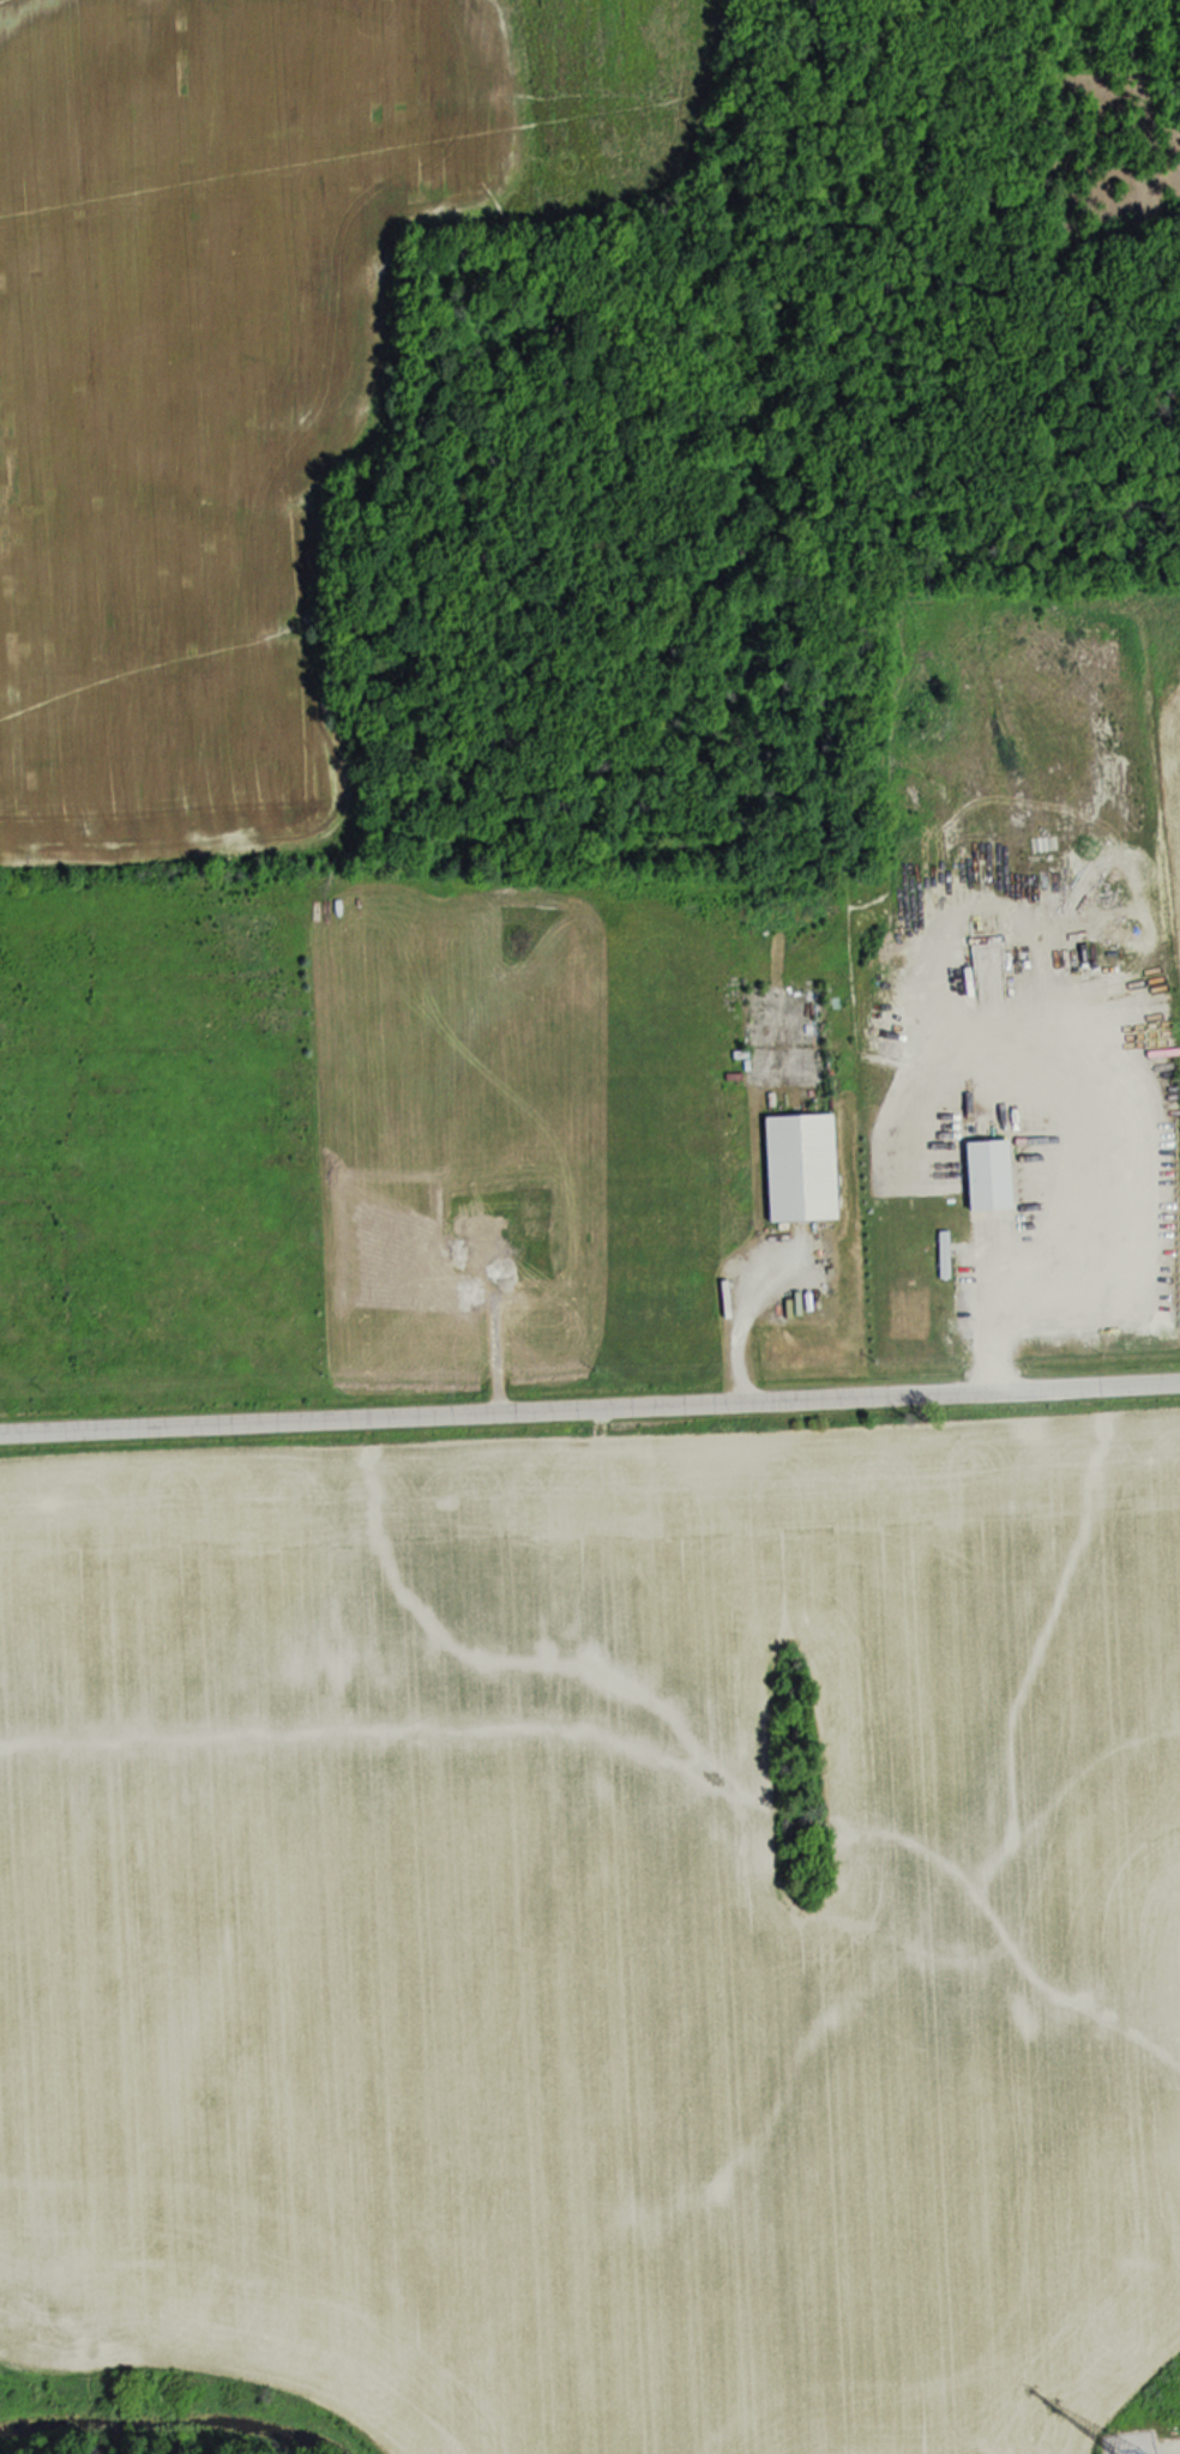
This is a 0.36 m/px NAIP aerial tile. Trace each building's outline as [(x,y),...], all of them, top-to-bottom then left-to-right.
[(830,1114),(761,1116),(764,1222),(833,1220),(830,1114)] [(961,1142),(963,1211),(1006,1210),(1004,1141),(961,1142)]
